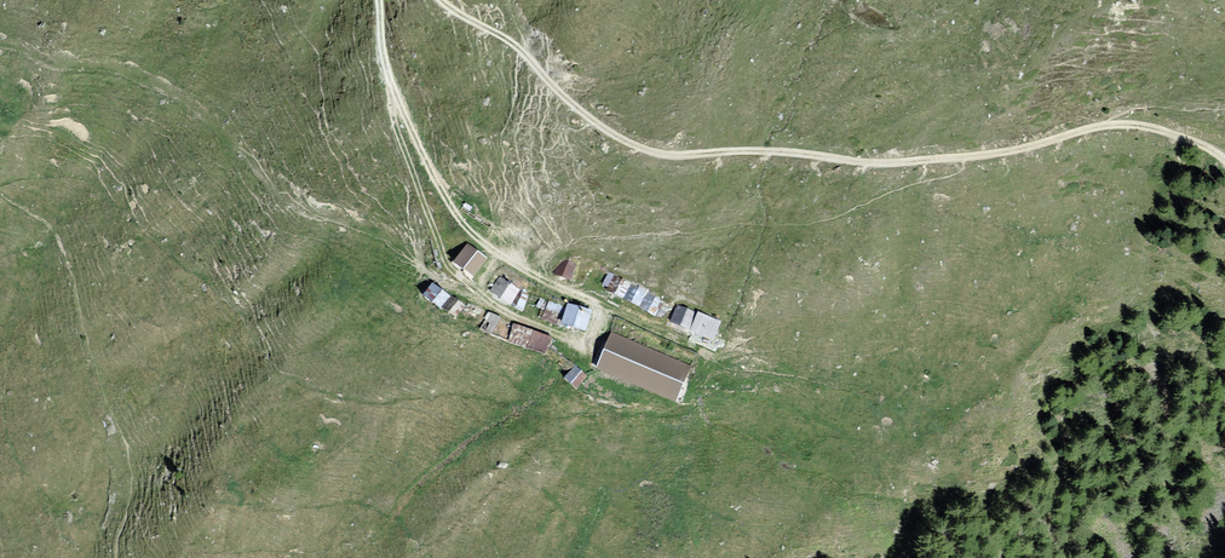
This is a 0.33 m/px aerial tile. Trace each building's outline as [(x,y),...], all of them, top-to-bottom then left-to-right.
[(488,261),(468,247),(455,266),(475,280),(488,261)] [(578,265),(567,261),(557,270),(555,276),(572,283),(578,265)] [(631,284),(609,274),(604,284),(609,287),(608,289),(624,297),(631,284)] [(521,290),(501,278),(490,295),(510,307),(521,290)] [(467,308),(434,285),(424,299),(458,322),(467,308)] [(645,293),(632,286),(626,298),(639,305),(645,293)] [(662,302),(648,294),(641,307),(655,314),(662,302)] [(695,313),(677,306),(671,321),(689,328),(695,313)] [(594,313),(569,307),(563,328),(588,335),(594,313)] [(719,322),(699,313),(692,330),(712,338),(719,322)] [(554,340),(493,314),(486,331),(548,357),(554,340)] [(695,369),(612,336),(598,372),(680,405),(695,369)] [(590,379),(576,368),(566,380),(579,392),(590,379)]
